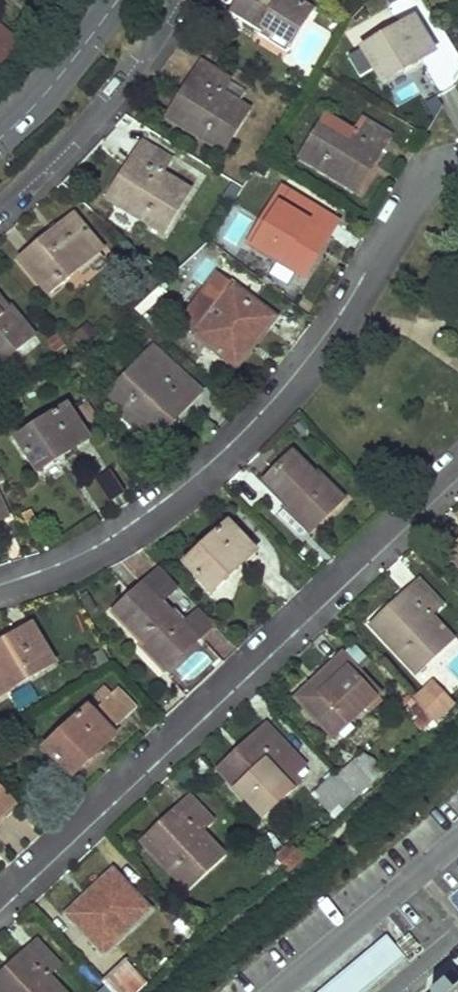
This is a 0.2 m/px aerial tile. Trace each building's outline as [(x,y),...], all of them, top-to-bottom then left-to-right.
[(232,13),(262,33),(264,27),(292,45),(314,10),(298,0),(240,0),(232,13)] [(431,46),(415,18),(363,49),(384,84),(404,72),(399,65),(431,46)] [(292,45),(264,27),(262,33),(260,35),(288,53),(292,45)] [(0,29),(0,64),(2,66),(20,45),(0,29)] [(435,53),(431,46),(399,65),(404,72),(435,53)] [(230,80),(202,62),(193,77),(198,80),(173,120),(223,152),(250,110),(239,103),(244,95),(227,84),(230,80)] [(198,80),(193,77),(168,117),(173,120),(198,80)] [(391,137),(363,120),(355,133),(327,117),(301,159),(352,190),(377,149),(382,152),(391,137)] [(170,161),(142,144),(134,158),(138,161),(130,174),(125,171),(121,168),(105,193),(114,199),(113,202),(164,233),(190,191),(162,174),(170,161)] [(382,152),(377,149),(352,190),(357,193),(382,152)] [(138,161),(134,158),(125,171),(130,174),(138,161)] [(283,188),(275,201),(249,244),(299,274),(324,233),(329,237),(339,222),(311,205),(283,188)] [(102,249),(74,216),(57,230),(60,234),(38,252),(35,249),(20,261),(48,294),(102,249)] [(60,234),(57,230),(35,249),(38,252),(60,234)] [(329,237),(324,233),(299,274),(304,277),(329,237)] [(215,307),(233,283),(224,277),(206,300),(215,307)] [(277,317),(233,283),(215,307),(207,317),(200,312),(186,329),(194,335),(232,365),(260,327),(266,331),(277,317)] [(0,298),(0,358),(2,360),(35,334),(12,307),(9,309),(0,298)] [(266,331),(260,327),(232,365),(237,368),(266,331)] [(201,392),(153,348),(109,395),(152,435),(184,400),(188,404),(201,392)] [(188,404),(184,400),(152,435),(156,439),(188,404)] [(84,433),(67,406),(17,438),(39,472),(58,460),(54,454),(84,433)] [(88,439),(84,433),(54,454),(58,460),(88,439)] [(317,474),(294,452),(263,484),(287,506),(279,515),(300,536),(306,529),(309,532),(344,496),(320,471),(317,474)] [(251,547),(228,523),(185,564),(213,593),(229,578),(224,572),(251,547)] [(448,554),(451,559),(457,553),(457,545),(448,554)] [(256,553),(251,547),(224,572),(229,578),(256,553)] [(169,591),(152,572),(145,579),(162,598),(169,591)] [(443,605),(420,581),(407,593),(411,597),(377,629),(418,673),(453,639),(432,615),(443,605)] [(170,665),(201,638),(177,612),(173,615),(144,583),(114,612),(144,644),(148,641),(170,665)] [(411,597),(407,593),(373,625),(377,629),(411,597)] [(33,625),(5,642),(8,646),(0,651),(0,697),(56,663),(33,625)] [(170,665),(148,641),(144,644),(142,646),(165,671),(170,665)] [(381,694),(344,653),(330,666),(335,671),(301,702),(334,738),(381,694)] [(335,671),(330,666),(297,698),(301,702),(335,671)] [(138,707),(120,688),(114,694),(106,686),(97,694),(104,703),(93,713),(88,708),(45,749),(72,778),(89,762),(84,757),(111,732),(138,707)] [(454,706),(434,686),(416,703),(437,724),(454,706)] [(289,750),(267,725),(255,737),(258,741),(223,773),(264,817),(300,784),(294,777),(305,767),(289,750)] [(116,736),(111,732),(84,757),(89,762),(116,736)] [(258,741),(255,737),(219,769),(223,773),(258,741)] [(384,774),(373,760),(363,755),(355,763),(373,783),(384,774)] [(373,783),(355,763),(341,776),(360,796),(373,783)] [(341,776),(337,772),(321,787),(343,811),(360,796),(341,776)] [(0,786),(0,821),(17,804),(0,786)] [(343,811),(321,787),(313,794),(335,818),(343,811)] [(214,820),(191,797),(179,808),(183,813),(148,846),(189,889),(225,855),(203,831),(214,820)] [(183,813),(179,808),(144,842),(148,846),(183,813)] [(290,858),(284,851),(276,858),(282,866),(290,858)] [(282,866),(276,858),(263,870),(271,877),(282,866)] [(152,910),(115,869),(102,881),(107,887),(72,919),(105,954),(152,910)] [(107,887),(102,881),(67,914),(72,919),(107,887)] [(404,916),(322,985),(328,991),(358,991),(423,938),(404,916)] [(39,941),(26,953),(29,957),(0,985),(0,991),(63,991),(48,976),(61,965),(39,941)] [(26,953),(0,977),(0,985),(29,957),(26,953)] [(148,982),(127,960),(116,969),(137,991),(148,982)] [(116,969),(104,981),(114,991),(137,991),(116,969)]
